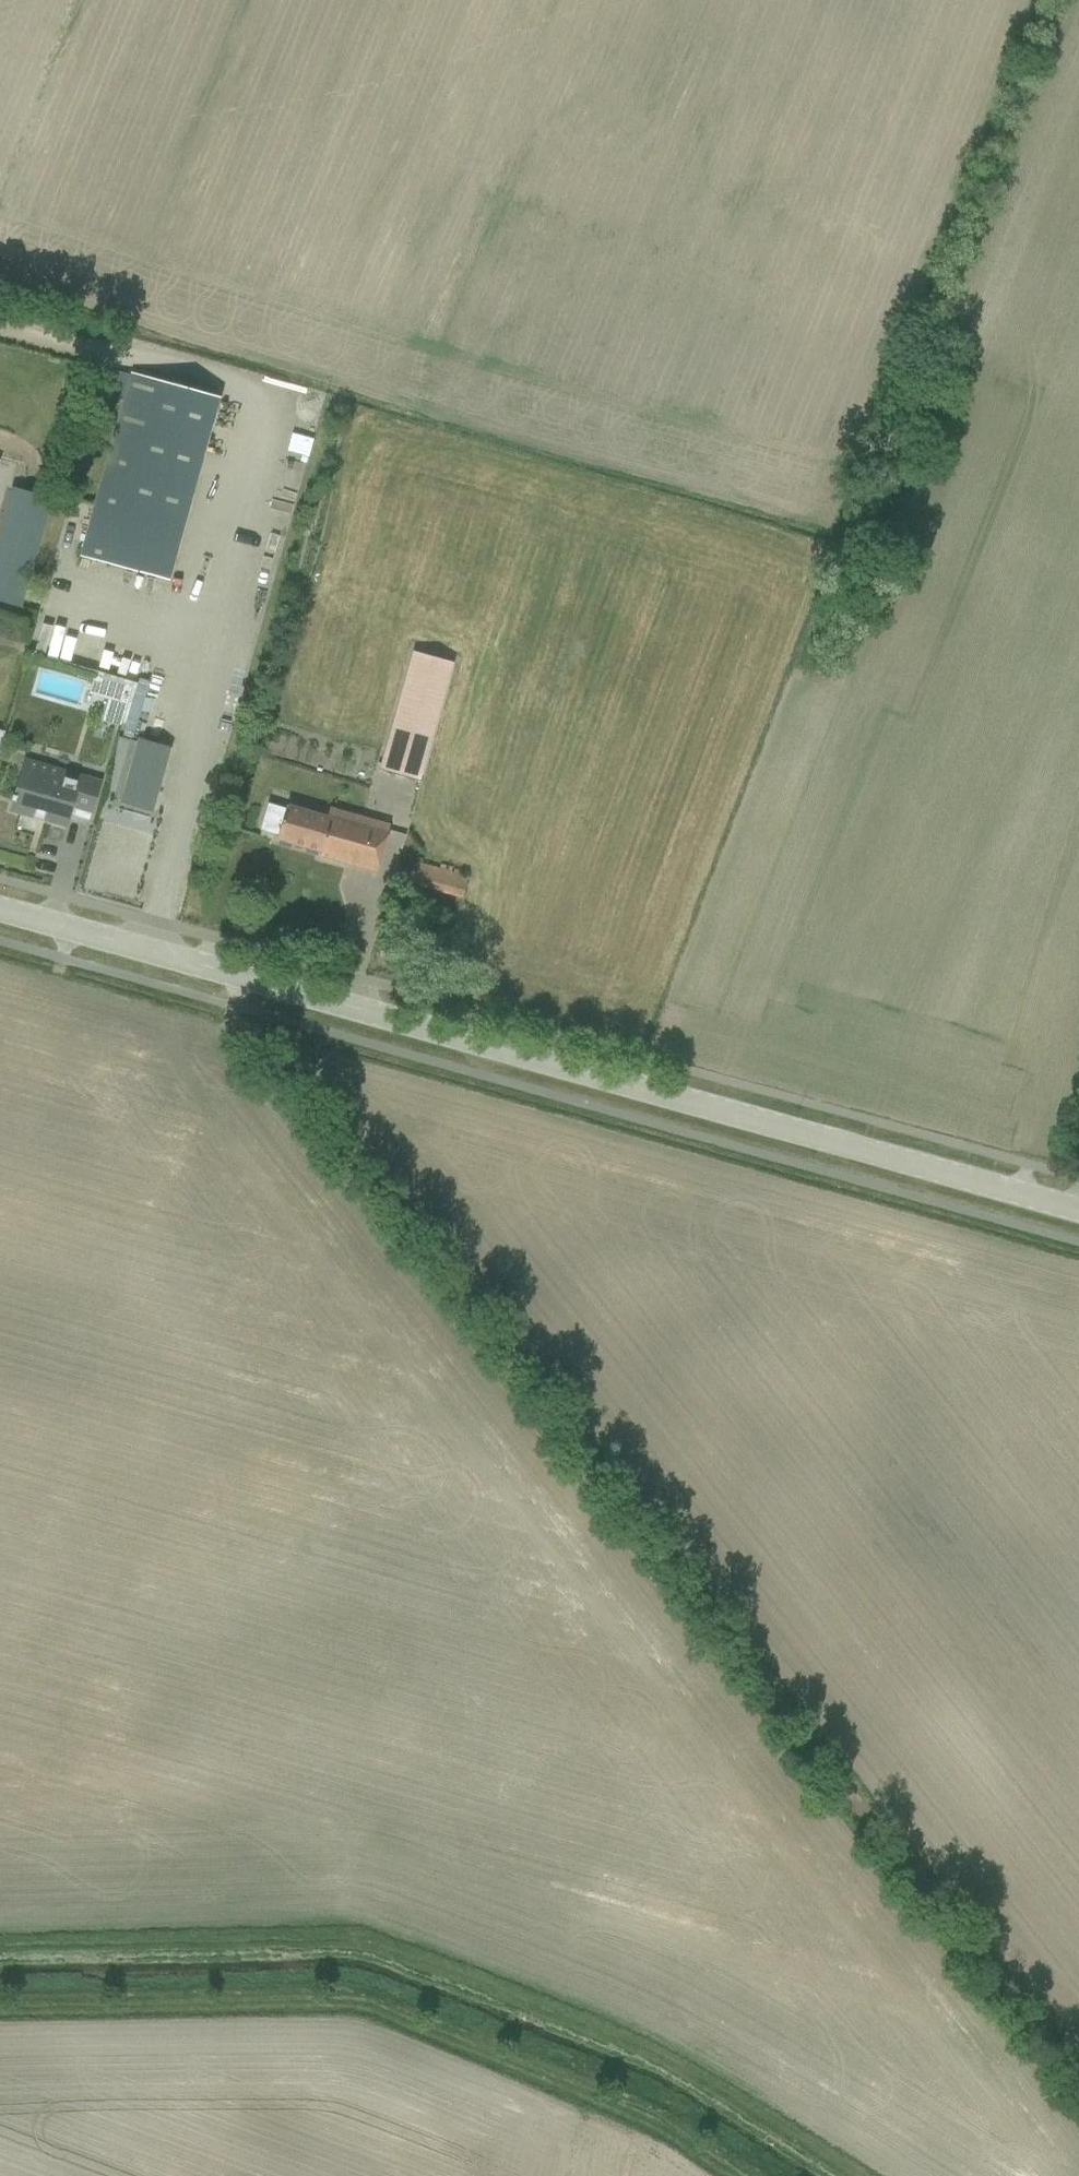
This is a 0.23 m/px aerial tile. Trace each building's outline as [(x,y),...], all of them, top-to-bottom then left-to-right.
[(128,373),(78,556),(165,580),(214,397),(128,373)] [(38,555),(35,554),(39,538),(42,539),(50,510),(51,510),(52,505),(17,496),(9,531),(13,532),(9,548),(0,545),(0,643),(3,644),(1,653),(3,653),(0,663),(0,671),(21,676),(30,642),(15,638),(38,555)] [(89,633),(106,636),(108,622),(91,619),(89,633)] [(411,652),(378,768),(419,780),(451,663),(411,652)] [(80,672),(75,693),(113,701),(117,680),(80,672)] [(119,727),(124,706),(107,701),(101,723),(107,724),(119,727)] [(137,738),(119,801),(152,811),(170,748),(137,738)] [(91,813),(100,779),(81,774),(62,768),(25,758),(21,770),(14,795),(12,795),(11,799),(13,800),(10,810),(32,816),(32,818),(33,818),(33,816),(42,818),(41,820),(42,820),(43,819),(65,826),(69,815),(88,820),(90,813),(91,813)] [(267,803),(258,830),(277,836),(276,838),(320,851),(319,855),(375,871),(381,850),(389,824),(335,809),(329,807),(326,816),(285,804),(284,808),(267,803)] [(468,875),(417,861),(411,882),(462,896),(468,875)]
